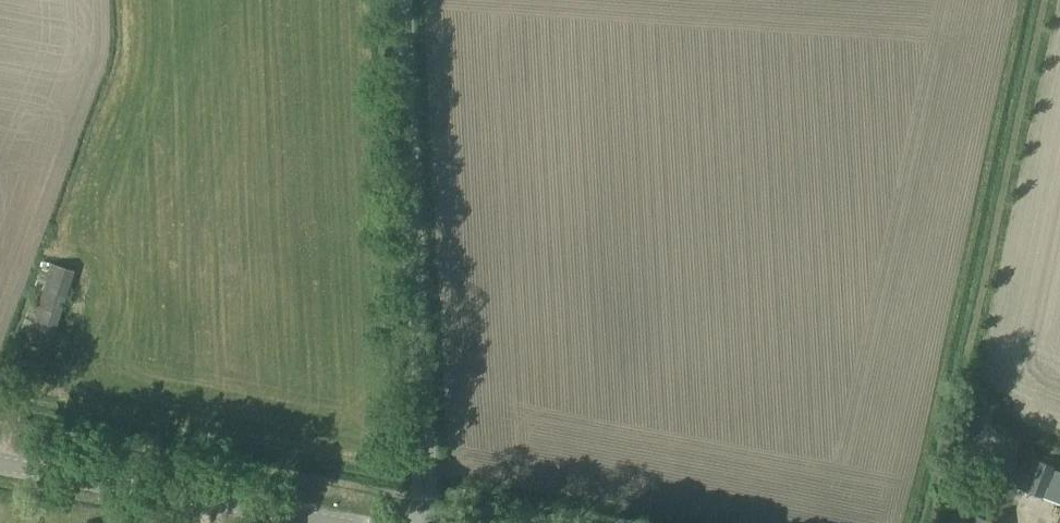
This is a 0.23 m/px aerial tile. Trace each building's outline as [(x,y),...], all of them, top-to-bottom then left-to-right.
[(46,371),(75,272),(51,265),(20,364),(46,371)] [(980,417),(986,397),(974,393),(969,414),(980,417)] [(1025,457),(1014,489),(1059,506),(1059,470),(1025,457)]
